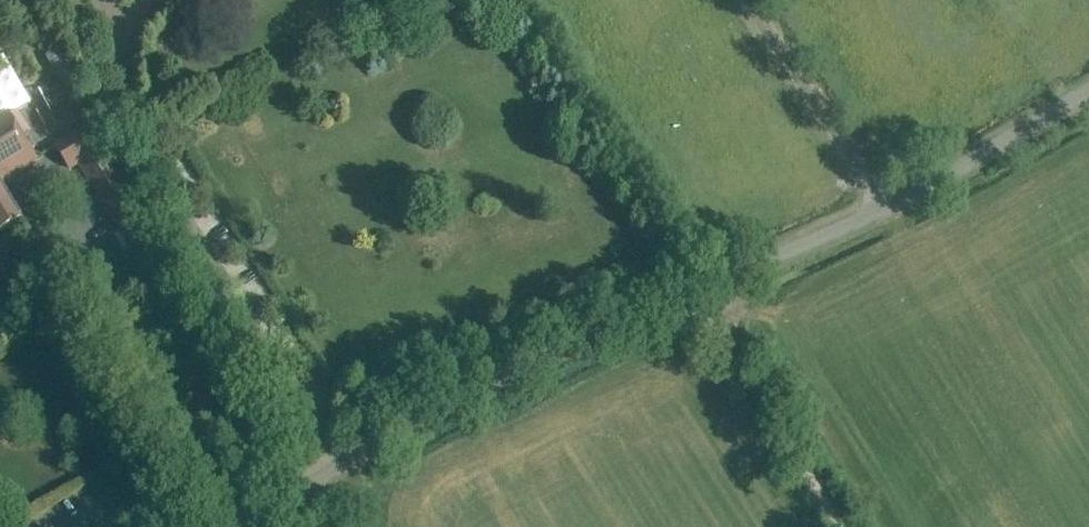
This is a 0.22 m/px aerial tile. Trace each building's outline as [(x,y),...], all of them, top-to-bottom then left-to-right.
[(59,50),(47,57),(58,77),(71,70),(59,50)] [(0,122),(0,183),(36,161),(22,138),(30,133),(18,112),(9,117),(0,122)] [(86,130),(56,148),(70,171),(79,165),(120,231),(172,333),(195,321),(141,218),(101,152),(100,152),(86,130)] [(22,219),(0,183),(0,232),(22,219)]
